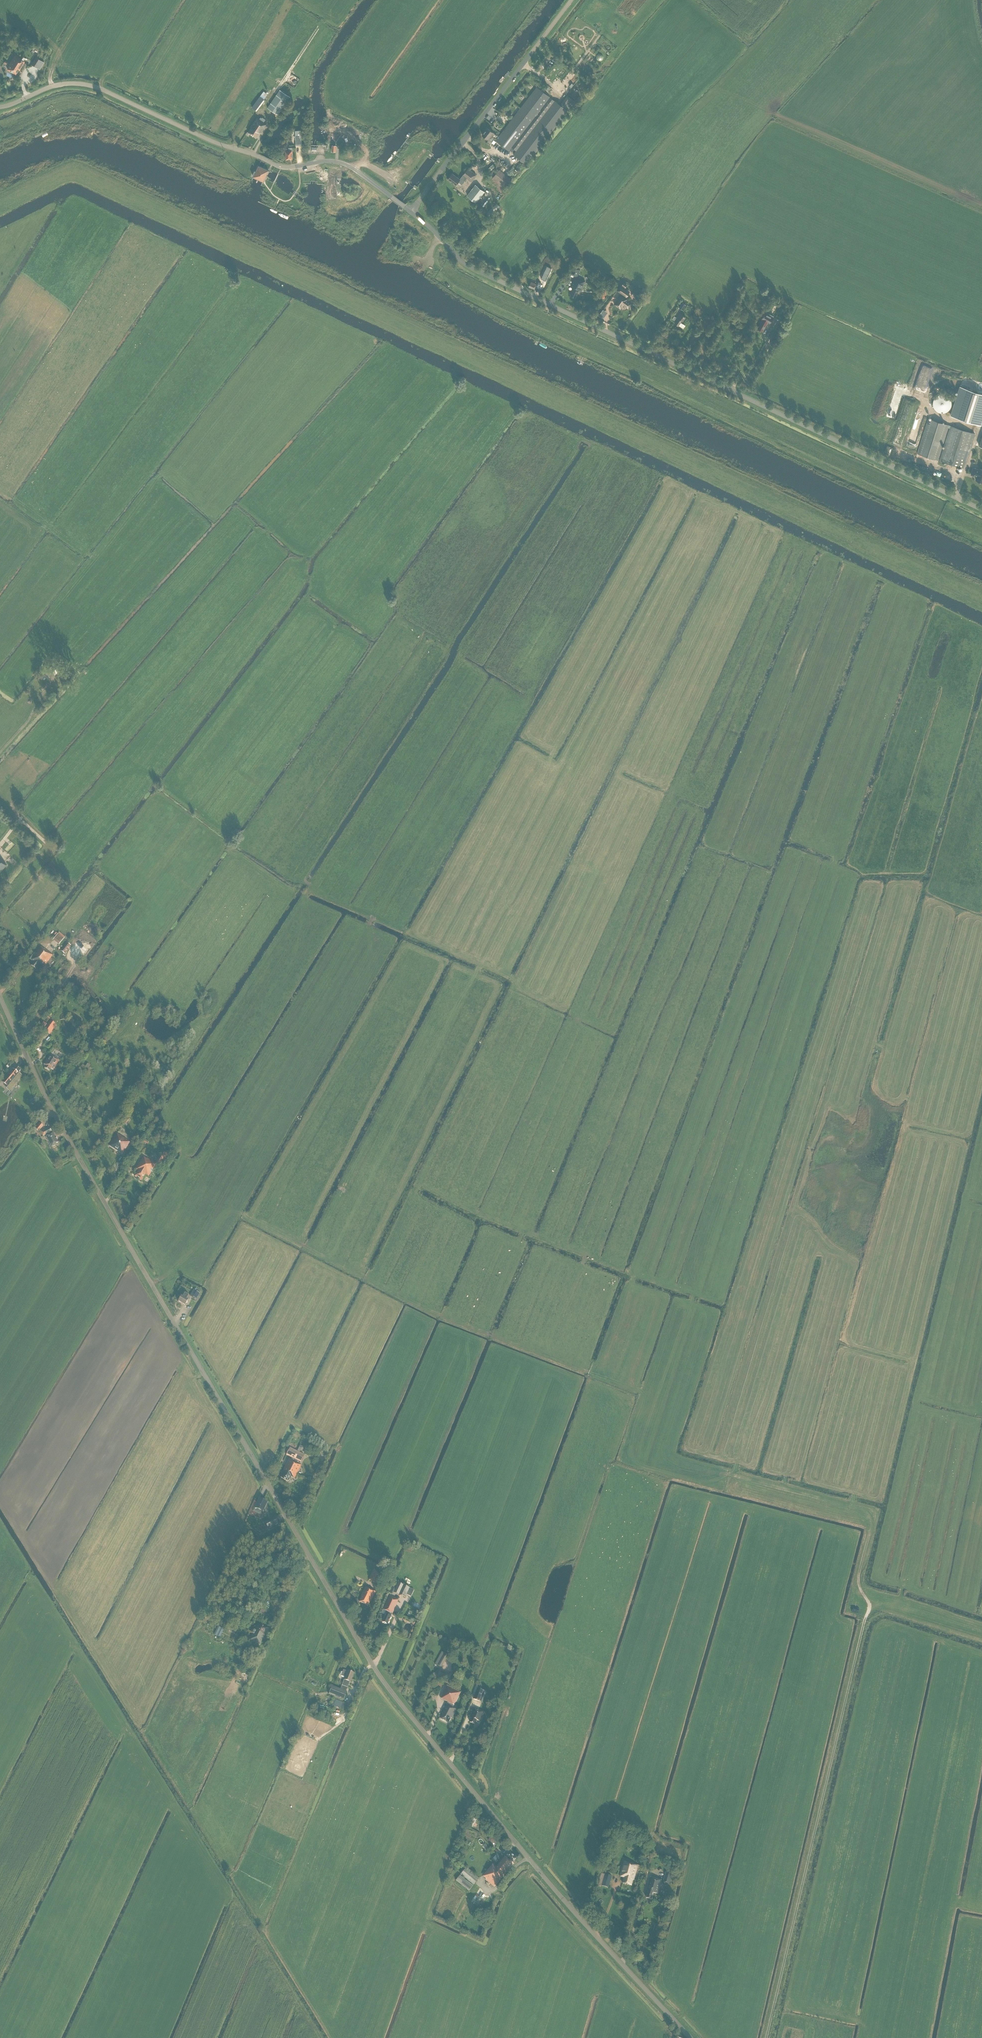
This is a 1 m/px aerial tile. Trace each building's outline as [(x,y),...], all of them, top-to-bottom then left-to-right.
[(19,70),(24,61),(21,59),(22,59),(15,55),(9,64),(10,64),(7,69),(16,74),(18,69),(19,70)] [(39,69),(43,63),(40,62),(41,60),(36,57),(32,64),(39,69)] [(560,105),(555,100),(537,87),(496,140),(509,150),(509,149),(512,152),(514,149),(516,150),(514,154),(526,164),(567,110),(568,111),(575,101),(577,98),(570,94),(569,96),(567,95),(560,105)] [(278,115),(290,97),(280,89),(267,107),(278,115)] [(259,96),(251,107),(256,110),(264,99),(259,96)] [(264,122),(266,119),(263,117),(261,120),(257,117),(251,127),(248,132),(256,137),(259,133),(260,133),(266,124),(264,122)] [(488,139),(492,142),(497,135),(487,128),(482,134),(488,139)] [(263,181),(269,170),(259,165),(256,171),(255,171),(253,175),(254,176),(263,181)] [(471,181),(476,174),(468,168),(463,175),(460,179),(452,173),(448,179),(456,185),(458,181),(462,184),(467,178),(471,181)] [(501,192),(504,188),(512,179),(500,169),(492,178),(499,184),(497,187),(501,192)] [(485,191),(476,184),(467,195),(476,202),(485,191)] [(478,205),(484,209),(491,198),(485,194),(478,205)] [(552,268),(547,266),(541,278),(546,281),(552,268)] [(581,290),(585,281),(576,277),(580,269),(573,266),(570,273),(575,276),(571,286),(574,287),(571,295),(575,297),(579,289),(581,290)] [(625,288),(627,284),(624,282),(621,285),(617,290),(627,297),(630,291),(625,288)] [(558,298),(563,289),(557,286),(552,294),(558,298)] [(628,308),(631,303),(626,300),(627,299),(621,295),(614,304),(620,308),(623,304),(628,308)] [(767,313),(765,312),(763,316),(764,316),(762,320),(758,328),(763,331),(767,322),(770,323),(773,316),(771,315),(772,314),(768,312),(767,313)] [(683,321),(686,317),(680,313),(675,321),(676,321),(675,323),(678,325),(682,320),(683,321)] [(963,468),(974,433),(977,434),(981,420),(981,393),(961,386),(948,428),(950,428),(940,460),(963,468)] [(951,406),(952,404),(951,402),(951,400),(950,398),(948,396),(947,395),(945,394),(943,394),(941,394),(939,395),(937,396),(935,397),(934,398),(933,400),(933,402),(933,404),(933,406),(934,408),(935,410),(937,411),(939,412),(940,413),(943,413),(945,412),(946,412),(948,411),(950,409),(951,407),(951,406)] [(937,459),(948,425),(928,418),(917,453),(937,459)] [(981,482),(981,469),(980,469),(979,470),(973,468),(971,474),(977,476),(976,480),(981,482)] [(57,667),(53,664),(48,668),(52,672),(57,667)] [(27,853),(33,846),(22,837),(16,844),(22,849),(27,853)] [(59,944),(64,938),(58,934),(53,940),(59,944)] [(67,942),(61,951),(65,954),(70,947),(71,946),(71,945),(67,942)] [(78,942),(71,951),(76,956),(81,950),(84,953),(87,949),(78,942)] [(44,950),(40,947),(34,955),(33,955),(30,959),(34,962),(31,966),(36,970),(39,966),(42,969),(53,955),(44,949),(44,950)] [(50,1034),(56,1025),(50,1021),(43,1030),(50,1034)] [(50,1055),(44,1064),(46,1066),(44,1068),(49,1071),(51,1069),(53,1071),(60,1061),(50,1055)] [(20,1070),(16,1066),(14,1069),(13,1069),(2,1082),(7,1086),(10,1082),(11,1083),(6,1089),(9,1091),(22,1075),(18,1072),(20,1070)] [(134,1106),(131,1104),(125,1112),(129,1115),(134,1106)] [(126,1124),(130,1118),(123,1114),(119,1119),(126,1124)] [(38,1132),(43,1126),(40,1123),(35,1129),(38,1132)] [(52,1134),(51,1132),(52,1132),(49,1127),(41,1131),(43,1136),(46,1134),(47,1136),(46,1137),(48,1141),(49,1141),(52,1147),(56,1145),(56,1144),(58,1143),(53,1133),(52,1134)] [(122,1154),(130,1143),(126,1140),(127,1140),(117,1134),(110,1146),(122,1154)] [(159,1166),(167,1153),(163,1150),(155,1163),(147,1158),(147,1159),(143,1157),(136,1169),(138,1171),(135,1176),(142,1181),(146,1175),(148,1177),(156,1164),(159,1166)] [(190,1296),(183,1293),(181,1296),(178,1301),(185,1305),(188,1300),(190,1296)] [(285,1468),(297,1474),(301,1465),(299,1464),(300,1462),(301,1462),(304,1455),(290,1448),(286,1455),(292,1458),(291,1460),(289,1459),(285,1468)] [(294,1478),(297,1474),(285,1468),(281,1475),(282,1476),(281,1478),(288,1481),(291,1476),(294,1478)] [(259,1499),(253,1511),(260,1514),(261,1511),(263,1512),(267,1502),(265,1502),(259,1499)] [(380,1584),(385,1574),(375,1569),(369,1580),(376,1583),(376,1582),(380,1584)] [(405,1597),(410,1588),(404,1585),(398,1583),(394,1592),(405,1597)] [(371,1601),(376,1592),(373,1590),(366,1587),(361,1596),(362,1597),(360,1602),(368,1606),(370,1601),(371,1601)] [(393,1613),(399,1600),(390,1596),(384,1609),(384,1610),(387,1611),(385,1615),(386,1615),(383,1622),(388,1624),(391,1616),(392,1613),(393,1613)] [(264,1635),(267,1629),(258,1624),(255,1630),(250,1628),(249,1630),(253,1632),(249,1639),(253,1641),(256,1643),(255,1645),(259,1647),(260,1645),(265,1635),(264,1635)] [(220,1638),(223,1630),(218,1627),(214,1635),(220,1638)] [(250,1666),(251,1663),(248,1662),(250,1658),(242,1655),(237,1667),(245,1670),(247,1664),(250,1666)] [(444,1663),(447,1658),(442,1655),(439,1660),(444,1663)] [(444,1671),(446,1668),(439,1663),(436,1667),(444,1671)] [(350,1682),(354,1673),(347,1671),(344,1680),(340,1689),(332,1686),(329,1694),(343,1699),(347,1691),(346,1691),(350,1682)] [(439,1671),(438,1674),(434,1672),(432,1675),(444,1679),(446,1674),(439,1671)] [(453,1707),(461,1693),(447,1686),(441,1698),(448,1702),(447,1704),(443,1711),(442,1713),(443,1714),(441,1719),(449,1723),(451,1718),(452,1718),(457,1709),(454,1708),(454,1707),(453,1707)] [(484,1691),(478,1688),(477,1688),(474,1699),(480,1701),(484,1691)] [(343,1709),(345,1703),(333,1698),(329,1707),(335,1710),(337,1707),(343,1709)] [(481,1722),(485,1712),(474,1708),(471,1718),(472,1718),(470,1722),(475,1724),(477,1720),(481,1722)] [(469,1828),(464,1838),(474,1842),(478,1832),(469,1828)] [(517,1858),(510,1852),(506,1857),(505,1856),(505,1857),(502,1854),(483,1876),(487,1879),(486,1879),(495,1887),(514,1864),(513,1863),(517,1858)] [(633,1880),(638,1865),(624,1861),(620,1876),(624,1877),(623,1883),(631,1885),(633,1880)] [(474,1885),(479,1878),(466,1868),(461,1874),(474,1885)] [(670,1884),(673,1874),(667,1872),(664,1882),(670,1884)] [(609,1888),(612,1876),(605,1874),(602,1886),(609,1888)] [(469,1891),(474,1886),(461,1875),(456,1880),(469,1891)] [(658,1894),(662,1880),(651,1877),(648,1888),(649,1889),(646,1898),(652,1899),(654,1893),(658,1894)]
